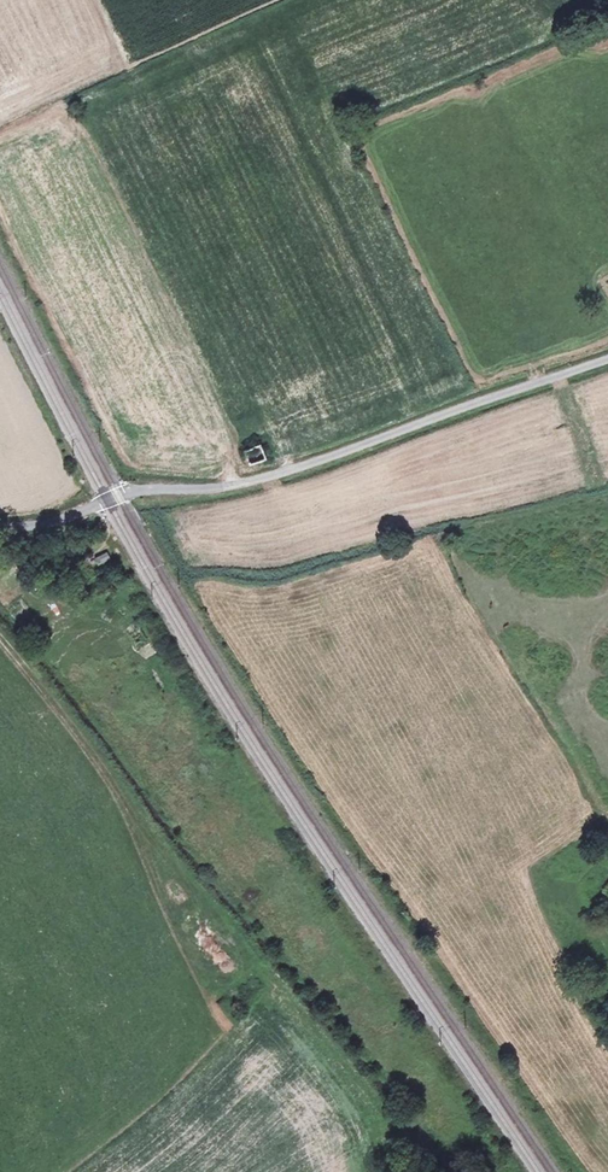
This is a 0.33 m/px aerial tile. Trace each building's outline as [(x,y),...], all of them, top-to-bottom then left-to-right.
[(0,543),(0,553),(9,553),(9,543),(0,543)] [(107,552),(96,558),(100,563),(110,558),(107,552)]
